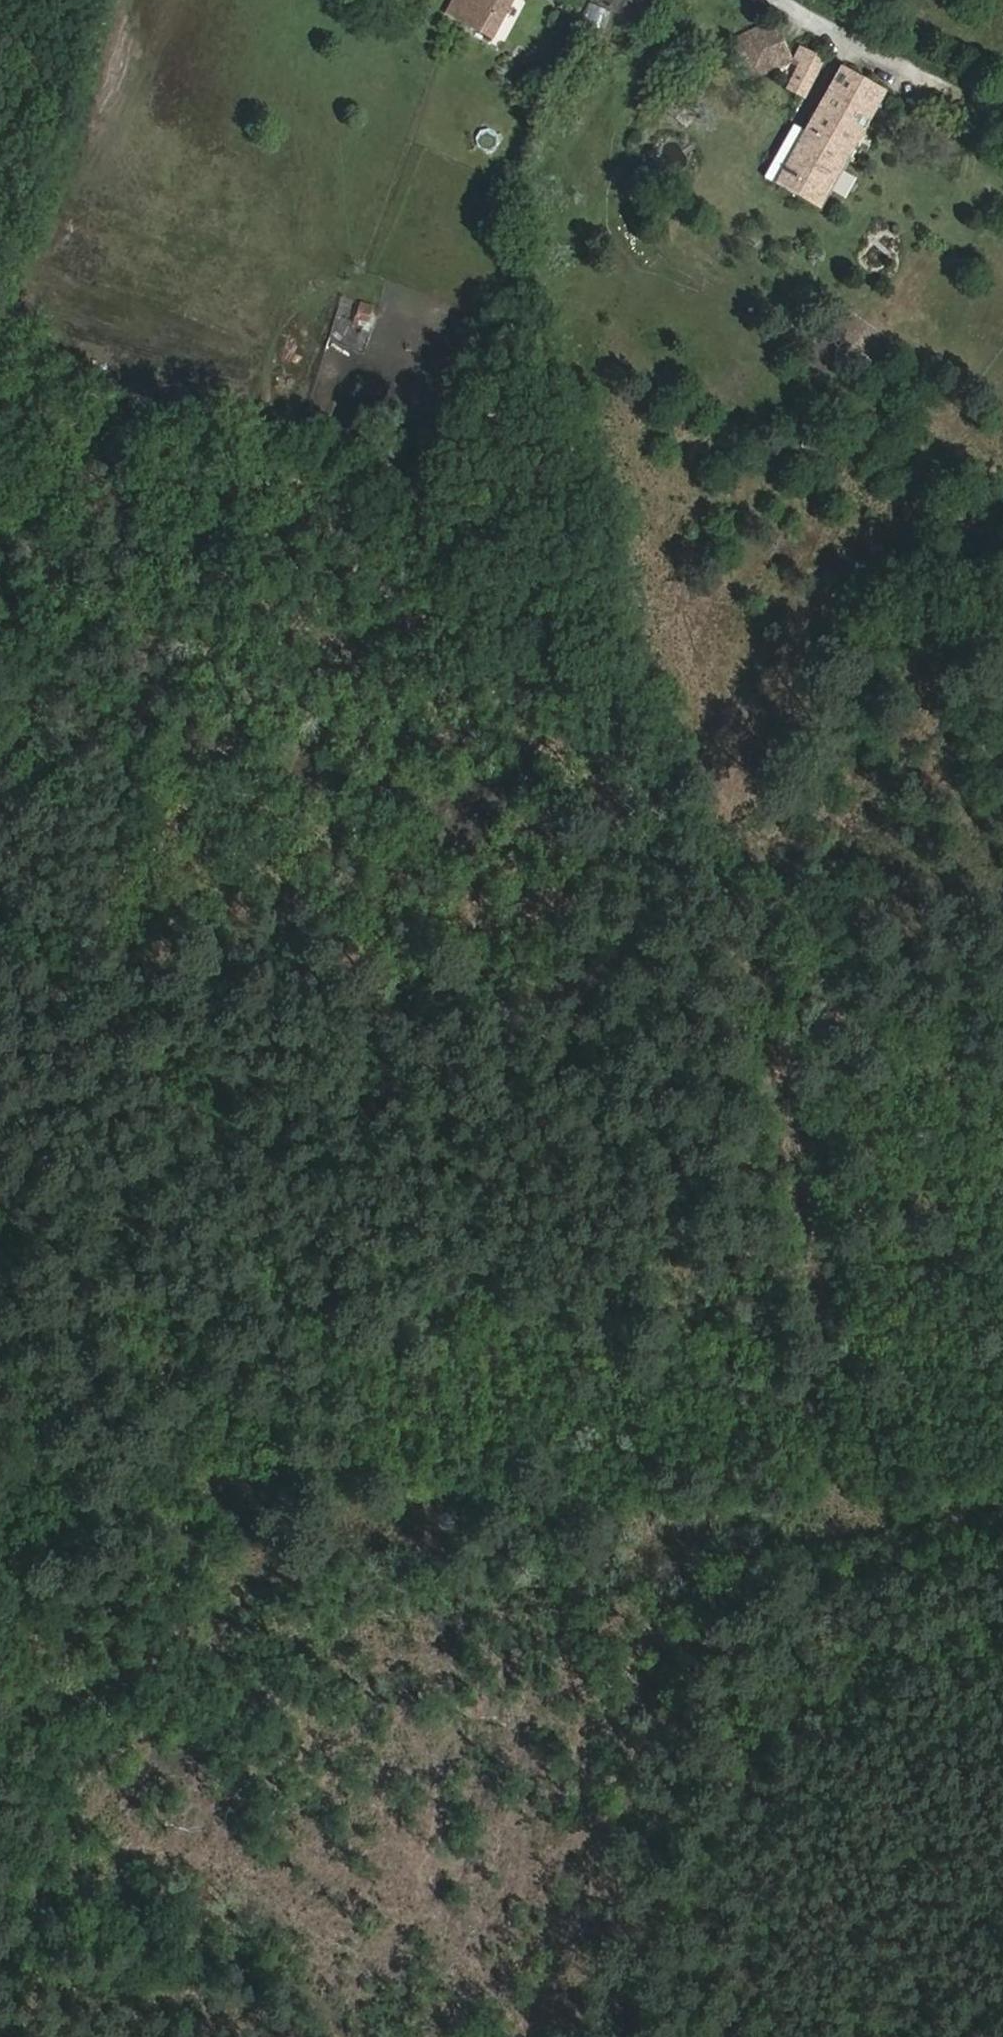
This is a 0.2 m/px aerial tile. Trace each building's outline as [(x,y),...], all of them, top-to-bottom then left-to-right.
[(512,0),(455,0),(447,14),(492,38),(512,0)] [(601,34),(611,12),(591,2),(581,24),(601,34)] [(775,21),(732,39),(749,82),(793,63),(775,21)] [(788,89),(806,98),(824,61),(801,49),(796,57),(803,61),(788,89)] [(818,208),(819,209),(884,94),(841,70),(807,129),(776,184),(818,208)] [(692,116),(675,100),(667,109),(684,125),(692,116)] [(763,177),(776,184),(807,129),(794,121),(763,177)] [(485,126),(473,143),(488,154),(500,137),(485,126)] [(788,210),(794,201),(778,192),(772,201),(788,210)] [(357,302),(353,323),(372,327),(376,305),(357,302)]
